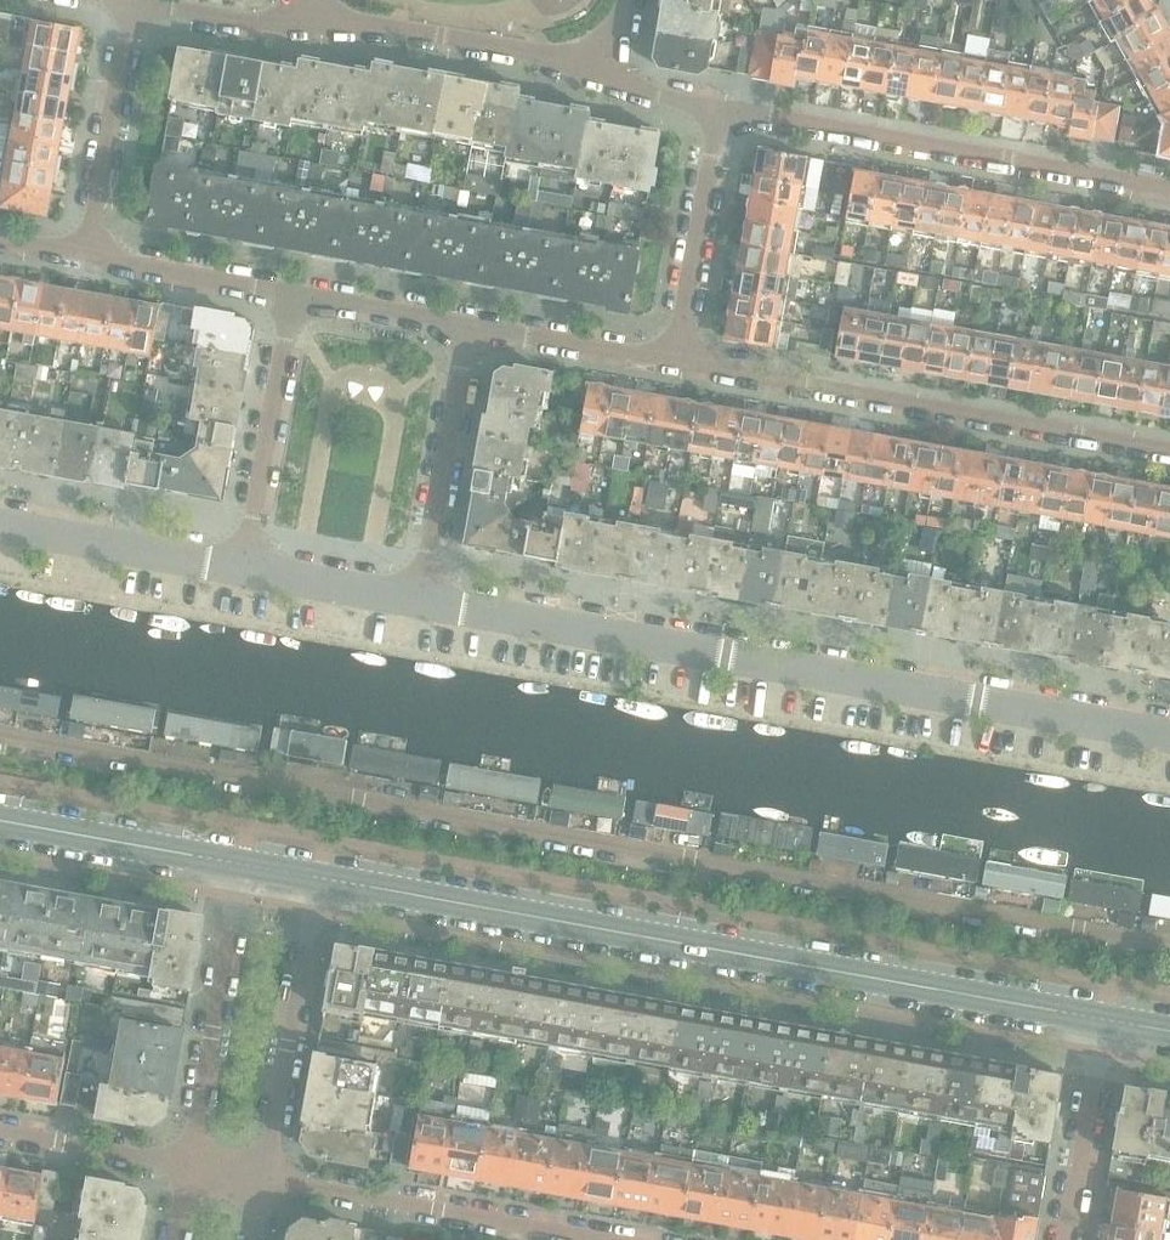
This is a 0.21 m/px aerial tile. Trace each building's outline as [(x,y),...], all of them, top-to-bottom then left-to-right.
[(698,12),(699,4),(689,2),(689,0),(665,0),(654,59),(660,67),(698,74),(707,68),(712,41),(717,15),(698,12)] [(689,2),(699,4),(698,12),(717,15),(717,12),(729,14),(731,1),(724,0),(689,0),(689,2)] [(836,0),(813,0),(812,5),(834,10),(836,0)] [(927,0),(918,0),(916,10),(925,12),(927,0)] [(1030,0),(1019,0),(1017,11),(1019,15),(1032,18),(1038,15),(1030,0)] [(1059,20),(1048,0),(1039,5),(1050,25),(1059,20)] [(1130,0),(1094,0),(1087,4),(1098,24),(1119,11),(1123,4),(1130,0)] [(1153,12),(1150,6),(1151,1),(1150,0),(1130,0),(1123,4),(1119,11),(1098,24),(1109,43),(1114,40),(1132,30),(1134,23),(1153,12)] [(811,19),(814,7),(806,6),(804,18),(811,19)] [(780,53),(784,31),(788,12),(763,8),(759,26),(755,49),(750,75),(750,76),(770,80),(774,58),(780,53)] [(846,8),(844,21),(855,23),(857,10),(846,8)] [(1144,44),(1169,30),(1157,10),(1153,12),(1134,23),(1132,30),(1114,40),(1125,59),(1141,50),(1144,44)] [(81,28),(76,27),(75,29),(38,23),(38,20),(33,19),(30,32),(27,31),(26,35),(14,32),(16,16),(0,13),(0,41),(23,44),(76,54),(81,28)] [(1054,44),(1040,18),(1039,19),(1035,41),(1054,44)] [(847,57),(854,24),(855,25),(855,23),(845,21),(842,32),(829,30),(825,53),(820,57),(817,81),(818,81),(818,82),(821,85),(827,86),(831,84),(831,83),(839,85),(843,62),(847,57)] [(870,61),(875,39),(875,38),(877,29),(855,25),(854,24),(847,57),(843,62),(839,85),(840,85),(843,89),(849,90),(854,88),(854,87),(861,89),(865,66),(870,61)] [(755,49),(759,26),(750,25),(746,47),(755,49)] [(794,80),(798,54),(805,50),(808,26),(800,25),(798,34),(784,31),(780,53),(774,58),(770,80),(769,82),(793,86),(794,80)] [(820,57),(825,53),(829,30),(808,26),(805,50),(798,54),(794,80),(805,82),(809,80),(809,79),(817,81),(820,57)] [(1169,55),(1169,33),(1169,30),(1144,44),(1141,50),(1125,59),(1136,80),(1153,70),(1156,63),(1169,55)] [(893,65),(898,42),(875,39),(870,61),(865,66),(861,89),(862,89),(865,93),(872,94),(876,92),(876,91),(884,93),(888,70),(893,65)] [(932,101),(942,50),(944,41),(932,39),(930,48),(920,46),(915,69),(910,73),(906,97),(907,97),(910,101),(916,102),(920,100),(920,99),(932,101)] [(1095,51),(1089,40),(1079,46),(1085,57),(1095,51)] [(910,73),(915,69),(920,46),(898,42),(893,65),(888,70),(884,93),(885,93),(884,94),(888,97),(894,98),(898,96),(906,97),(910,73)] [(1005,85),(1009,63),(1011,53),(995,50),(996,43),(989,42),(986,58),(982,81),(986,87),(981,110),(989,112),(992,115),(998,117),(1002,115),(1002,114),(1004,114),(1008,91),(1005,85)] [(1076,74),(1078,60),(1085,57),(1076,42),(1063,47),(1066,58),(1064,72),(1053,70),(1049,93),(1052,99),(1048,122),(1055,124),(1058,127),(1069,129),(1075,103),(1072,97),(1076,74)] [(74,64),(76,54),(23,44),(20,56),(26,57),(24,68),(75,77),(78,65),(74,64)] [(755,49),(746,47),(742,46),(737,72),(750,75),(755,49)] [(1113,67),(1102,48),(1095,52),(1105,71),(1113,67)] [(220,105),(229,54),(212,51),(211,55),(188,51),(188,52),(181,50),(180,58),(179,58),(169,113),(175,114),(179,98),(220,105)] [(963,83),(959,77),(964,54),(942,50),(932,101),(944,104),(947,108),(954,109),(958,107),(958,106),(959,106),(963,83)] [(292,119),(302,62),(301,61),(300,67),(283,64),(283,68),(281,67),(281,68),(247,62),(247,61),(245,61),(246,57),(229,54),(220,105),(218,113),(290,127),(292,119)] [(986,87),(982,81),(986,58),(964,54),(959,77),(963,83),(959,106),(967,108),(969,111),(976,113),(980,111),(980,110),(981,110),(986,87)] [(1169,81),(1169,55),(1156,63),(1153,70),(1136,80),(1148,100),(1165,89),(1168,82),(1169,81)] [(365,122),(373,70),(357,67),(356,71),(354,71),(321,65),(321,64),(319,64),(320,60),(303,57),(302,62),(292,119),(365,133),(367,122),(365,122)] [(436,135),(447,73),(430,70),(430,74),(428,74),(394,68),(392,68),(393,64),(377,61),(376,65),(374,65),(374,67),(373,70),(365,122),(367,122),(436,135)] [(1030,95),(1027,89),(1032,67),(1009,63),(1005,85),(1008,91),(1004,114),(1011,116),(1014,119),(1021,121),(1024,119),(1025,118),(1026,118),(1030,95)] [(1113,86),(1115,65),(1113,67),(1105,71),(1102,91),(1113,86)] [(1052,99),(1049,93),(1053,70),(1032,67),(1027,89),(1030,95),(1026,118),(1033,120),(1036,123),(1043,125),(1047,123),(1047,122),(1048,122),(1052,99)] [(73,90),(75,77),(24,68),(22,80),(18,80),(16,90),(68,100),(70,90),(73,90)] [(508,148),(519,96),(520,91),(518,91),(518,86),(502,83),(501,87),(500,87),(466,81),(465,81),(465,77),(447,73),(436,135),(507,147),(508,148)] [(1093,109),(1094,103),(1097,87),(1084,85),(1085,76),(1076,74),(1072,97),(1075,103),(1069,129),(1068,136),(1092,140),(1092,138),(1097,115),(1093,109)] [(1168,82),(1165,89),(1148,100),(1158,119),(1169,113),(1169,81),(1168,82)] [(1125,103),(1122,87),(1116,91),(1112,91),(1110,100),(1125,103)] [(64,123),(68,100),(16,90),(14,103),(17,104),(15,114),(64,123)] [(576,170),(588,113),(588,109),(572,106),(572,110),(570,109),(570,110),(536,104),(536,103),(534,103),(535,99),(519,96),(508,148),(507,147),(506,158),(576,170)] [(1112,141),(1118,107),(1094,103),(1093,109),(1097,115),(1092,138),(1112,141)] [(649,191),(659,136),(658,135),(658,131),(642,128),(641,132),(640,132),(606,126),(604,125),(605,122),(589,119),(590,113),(588,113),(576,170),(575,178),(649,191)] [(1158,119),(1162,127),(1157,157),(1169,159),(1169,113),(1158,119)] [(64,123),(15,114),(13,126),(0,123),(0,136),(59,146),(64,123)] [(1135,127),(1137,117),(1123,114),(1121,124),(1135,127)] [(181,139),(185,121),(168,118),(165,136),(180,139),(181,139)] [(1129,142),(1132,127),(1121,125),(1118,140),(1129,142)] [(59,146),(0,136),(0,160),(2,160),(59,170),(61,157),(58,157),(59,146)] [(197,174),(174,170),(180,139),(165,136),(149,227),(168,230),(168,226),(187,230),(197,174)] [(250,147),(252,137),(245,136),(243,146),(250,147)] [(214,166),(217,151),(204,148),(201,163),(214,166)] [(806,187),(810,158),(765,150),(759,154),(756,173),(787,179),(791,184),(806,187)] [(245,168),(248,152),(240,151),(237,167),(245,168)] [(393,175),(396,155),(384,152),(380,173),(393,175)] [(59,170),(2,160),(0,168),(0,184),(51,193),(53,182),(56,183),(59,170)] [(320,184),(323,166),(313,164),(311,171),(310,179),(309,182),(320,184)] [(874,201),(878,196),(882,176),(881,176),(878,172),(872,171),(868,173),(867,174),(855,171),(845,220),(869,224),(874,201)] [(802,209),(806,187),(791,184),(787,179),(756,173),(756,174),(755,174),(752,177),(751,184),(753,188),(752,196),(784,202),(787,206),(802,209)] [(260,245),(270,188),(197,174),(187,230),(188,230),(190,234),(199,236),(203,232),(244,240),(246,244),(255,246),(259,243),(260,245)] [(896,206),(901,201),(904,180),(903,180),(900,176),(894,175),(890,177),(890,178),(882,176),(878,196),(874,201),(869,224),(891,228),(896,206)] [(383,193),(386,178),(378,176),(374,191),(383,193)] [(391,195),(395,180),(386,178),(383,193),(391,195)] [(536,202),(539,187),(541,181),(531,179),(527,201),(536,202)] [(917,210),(923,204),(927,184),(925,184),(922,180),(916,179),(912,181),(912,182),(904,180),(901,201),(896,206),(891,228),(913,232),(917,210)] [(940,214),(945,209),(949,188),(948,188),(945,184),(938,183),(934,185),(934,186),(927,184),(923,204),(917,210),(913,232),(936,237),(940,214)] [(51,193),(0,184),(0,196),(1,196),(0,201),(0,210),(4,211),(5,209),(42,215),(41,218),(47,219),(51,193)] [(962,218),(968,212),(971,192),(970,192),(967,188),(960,187),(957,189),(956,190),(949,188),(945,209),(940,214),(936,237),(958,241),(962,218)] [(333,258),(343,201),(270,188),(260,245),(261,244),(264,247),(273,249),(276,246),(318,253),(320,257),(329,259),(332,256),(333,258)] [(457,207),(460,191),(451,190),(448,205),(457,207)] [(467,208),(469,193),(460,191),(457,207),(467,208)] [(984,223),(990,218),(993,196),(992,196),(989,192),(983,191),(979,193),(979,194),(971,192),(968,212),(962,218),(958,241),(980,245),(984,223)] [(1008,227),(1012,221),(1016,201),(1014,200),(1012,196),(1005,195),(1001,197),(1001,198),(993,196),(990,218),(984,223),(980,245),(1003,249),(1008,227)] [(797,232),(802,209),(787,206),(784,202),(752,196),(752,197),(751,197),(748,200),(746,206),(749,210),(748,218),(779,224),(783,229),(797,232)] [(1033,227),(1038,204),(1037,204),(1034,200),(1027,199),(1023,201),(1023,202),(1016,201),(1012,221),(1008,227),(1003,249),(1025,253),(1030,231),(1033,227)] [(407,271),(417,215),(343,201),(333,258),(335,257),(337,260),(346,262),(350,259),(391,266),(393,271),(402,272),(406,270),(407,271)] [(528,229),(532,203),(523,201),(518,227),(528,229)] [(605,214),(607,205),(593,202),(591,212),(605,214)] [(536,231),(541,205),(532,203),(528,229),(536,231)] [(1048,257),(1052,234),(1056,229),(1060,208),(1059,208),(1056,204),(1049,203),(1045,205),(1045,206),(1038,204),(1033,227),(1030,231),(1025,253),(1018,289),(1026,291),(1031,264),(1046,267),(1048,257)] [(1073,238),(1079,233),(1082,212),(1081,212),(1078,208),(1072,207),(1068,209),(1068,210),(1060,208),(1056,229),(1052,234),(1048,257),(1069,261),(1073,238)] [(1095,243),(1101,237),(1104,216),(1103,216),(1100,212),(1094,211),(1090,213),(1090,214),(1082,212),(1079,233),(1073,238),(1069,261),(1091,265),(1095,243)] [(480,284),(490,228),(417,215),(407,271),(408,270),(411,274),(420,275),(423,272),(464,279),(466,284),(475,285),(479,283),(480,284)] [(603,232),(606,216),(599,215),(596,231),(603,232)] [(1117,247),(1123,242),(1127,220),(1125,220),(1123,216),(1116,215),(1112,217),(1112,218),(1104,216),(1101,237),(1095,243),(1091,265),(1113,269),(1117,247)] [(612,234),(615,218),(606,216),(603,232),(612,234)] [(793,255),(797,232),(783,229),(779,224),(748,218),(747,219),(744,222),(742,229),(744,233),(745,233),(743,245),(793,255)] [(1139,251),(1145,246),(1149,224),(1147,224),(1148,224),(1145,220),(1138,219),(1134,221),(1134,222),(1127,220),(1123,242),(1117,247),(1113,269),(1136,274),(1139,251)] [(1168,250),(1169,235),(1169,228),(1167,224),(1160,223),(1157,225),(1156,226),(1149,224),(1145,246),(1139,251),(1136,274),(1158,278),(1162,255),(1168,250)] [(837,239),(838,229),(827,227),(825,237),(837,239)] [(554,297),(564,242),(490,228),(480,284),(481,283),(484,287),(493,288),(497,285),(538,293),(540,297),(549,299),(553,296),(554,297)] [(1168,250),(1162,255),(1158,278),(1169,280),(1169,235),(1168,250)] [(627,313),(638,253),(640,243),(601,236),(599,248),(564,242),(554,297),(555,296),(557,300),(567,302),(570,298),(610,305),(609,309),(627,313)] [(793,255),(743,245),(741,257),(740,257),(737,260),(736,267),(738,271),(738,272),(768,277),(774,274),(789,277),(793,255)] [(842,245),(840,256),(852,258),(854,247),(842,245)] [(832,262),(834,249),(815,246),(813,258),(832,262)] [(878,264),(880,253),(863,250),(861,261),(878,264)] [(907,269),(909,258),(887,254),(885,265),(907,269)] [(919,272),(922,258),(909,256),(909,258),(907,269),(919,272)] [(850,275),(852,265),(837,262),(833,285),(838,286),(847,287),(848,284),(850,275)] [(941,276),(944,265),(931,262),(928,273),(941,276)] [(966,280),(968,269),(953,267),(951,277),(966,280)] [(996,285),(998,275),(974,271),(972,281),(996,285)] [(796,297),(799,279),(789,277),(774,274),(768,277),(738,272),(737,280),(736,280),(733,283),(731,289),(734,293),(734,294),(765,300),(771,295),(785,299),(795,301),(796,297)] [(859,286),(860,277),(850,275),(848,284),(859,286)] [(1008,288),(1010,277),(998,275),(996,285),(1008,288)] [(935,289),(936,279),(921,276),(919,287),(935,289)] [(21,280),(10,278),(7,280),(0,279),(0,331),(12,333),(21,280)] [(30,364),(44,287),(35,285),(33,282),(21,280),(12,333),(25,335),(21,357),(24,358),(23,363),(30,364)] [(959,292),(961,283),(943,280),(942,289),(959,292)] [(1049,283),(1047,294),(1063,297),(1064,291),(1065,286),(1049,283)] [(845,308),(849,287),(847,287),(838,286),(834,306),(844,308),(845,308)] [(58,341),(67,291),(44,287),(30,364),(37,365),(40,349),(43,349),(45,339),(58,341)] [(980,304),(983,289),(974,287),(971,302),(980,304)] [(1002,302),(1004,292),(993,290),(991,300),(1002,302)] [(82,345),(90,295),(67,291),(58,341),(82,345)] [(1084,307),(1086,295),(1064,291),(1063,297),(1062,303),(1084,307)] [(1129,309),(1131,296),(1109,292),(1108,299),(1107,305),(1129,309)] [(104,349),(113,296),(102,294),(99,297),(90,295),(82,345),(104,349)] [(781,322),(785,299),(771,295),(765,300),(734,294),(733,302),(732,302),(729,305),(727,312),(730,315),(730,316),(730,317),(761,322),(767,317),(781,322)] [(899,308),(901,297),(895,295),(892,306),(899,308)] [(1107,305),(1108,299),(1086,295),(1084,307),(1106,310),(1107,305)] [(127,353),(136,303),(127,302),(125,298),(113,296),(104,349),(127,353)] [(1150,314),(1152,300),(1131,296),(1129,309),(1129,310),(1150,314)] [(1154,299),(1151,313),(1169,317),(1169,302),(1154,299)] [(153,338),(159,307),(136,303),(127,353),(150,357),(153,338)] [(164,340),(168,319),(173,320),(175,306),(164,304),(159,307),(153,338),(164,340)] [(243,391),(249,357),(254,327),(252,327),(248,321),(249,319),(183,307),(180,324),(193,326),(200,328),(193,364),(201,366),(198,383),(243,391)] [(836,326),(839,310),(826,307),(822,323),(836,326)] [(866,312),(845,308),(844,308),(836,356),(857,359),(866,312)] [(922,371),(930,324),(933,312),(912,308),(910,320),(909,320),(901,367),(922,371)] [(880,363),(888,316),(866,312),(857,359),(880,363)] [(1030,391),(1044,321),(1045,315),(1034,313),(1030,339),(1029,342),(1017,339),(1009,387),(1030,391)] [(901,367),(909,320),(888,316),(880,363),(901,367)] [(787,352),(792,324),(781,322),(767,317),(761,322),(730,317),(726,336),(730,342),(787,352)] [(1051,394),(1060,347),(1049,345),(1050,343),(1053,323),(1044,321),(1030,391),(1051,394)] [(1154,322),(1152,331),(1169,335),(1169,325),(1154,322)] [(944,375),(953,328),(930,324),(922,371),(944,375)] [(965,379),(974,331),(953,328),(944,375),(965,379)] [(829,358),(834,331),(823,329),(819,347),(796,343),(795,353),(830,359),(830,358),(829,358)] [(1094,402),(1104,355),(1090,352),(1090,350),(1094,331),(1085,329),(1083,341),(1073,398),(1094,402)] [(987,383),(995,335),(974,331),(965,379),(987,383)] [(1116,406),(1129,335),(1124,334),(1121,347),(1117,346),(1116,355),(1115,357),(1104,355),(1094,402),(1116,406)] [(1009,387),(1017,339),(995,335),(987,383),(1009,387)] [(1138,410),(1146,363),(1135,361),(1137,351),(1133,350),(1135,336),(1129,335),(1116,406),(1138,410)] [(1073,398),(1083,341),(1062,337),(1060,347),(1051,394),(1073,398)] [(1169,358),(1169,356),(1168,366),(1146,363),(1138,410),(1159,414),(1169,358)] [(1159,414),(1169,416),(1169,358),(1159,414)] [(77,372),(79,361),(72,360),(70,371),(77,372)] [(130,380),(133,367),(124,365),(121,378),(130,380)] [(534,426),(538,408),(542,390),(548,391),(552,374),(502,365),(493,371),(482,435),(526,443),(529,425),(534,426)] [(587,385),(590,385),(590,384),(588,381),(586,380),(577,378),(573,401),(584,403),(587,385)] [(224,499),(234,439),(243,391),(198,383),(192,419),(204,422),(199,446),(190,452),(223,502),(224,499)] [(605,432),(612,386),(600,384),(596,387),(590,385),(587,385),(584,403),(579,431),(592,433),(593,430),(605,432)] [(30,405),(33,387),(21,385),(17,403),(30,405)] [(625,439),(633,393),(626,392),(624,388),(612,386),(605,432),(612,433),(611,437),(625,439)] [(157,412),(160,393),(145,390),(141,409),(157,412)] [(648,439),(656,394),(644,392),(640,394),(633,393),(625,439),(633,441),(634,437),(648,439)] [(670,447),(677,401),(670,400),(668,397),(656,394),(648,439),(657,441),(656,444),(670,447)] [(104,412),(106,398),(97,396),(95,411),(104,412)] [(113,414),(116,400),(106,398),(104,412),(113,414)] [(692,447),(699,402),(687,400),(684,402),(677,401),(670,447),(677,448),(678,444),(692,447)] [(712,454),(721,409),(714,408),(711,404),(699,402),(692,447),(700,448),(700,452),(712,454)] [(734,460),(743,410),(731,408),(727,410),(721,409),(712,454),(722,456),(723,452),(730,453),(729,459),(734,460)] [(64,420),(0,409),(0,467),(54,476),(64,420)] [(223,502),(190,452),(181,459),(152,453),(157,427),(159,413),(140,410),(136,433),(128,485),(223,502)] [(756,464),(764,417),(757,416),(755,412),(743,410),(734,460),(756,464)] [(777,468),(786,418),(774,416),(771,418),(764,417),(756,464),(777,468)] [(172,417),(167,420),(172,428),(177,425),(172,417)] [(800,472),(808,425),(801,423),(799,420),(786,418),(777,468),(800,472)] [(128,485),(136,433),(64,420),(54,476),(127,490),(128,485)] [(822,476),(830,426),(822,424),(818,424),(815,426),(808,425),(800,472),(822,476)] [(844,480),(852,433),(845,431),(843,428),(830,426),(822,476),(844,480)] [(866,484),(874,434),(862,431),(859,434),(852,433),(844,480),(866,484)] [(575,452),(578,438),(559,434),(556,448),(575,452)] [(887,488),(896,440),(889,439),(886,436),(874,434),(866,484),(887,488)] [(511,513),(504,505),(510,476),(519,478),(526,443),(482,435),(462,543),(511,513)] [(909,492),(918,441),(906,439),(903,442),(896,440),(887,488),(909,492)] [(931,496),(939,448),(933,447),(930,444),(918,441),(909,492),(931,496)] [(953,499),(962,449),(950,447),(946,450),(939,448),(931,496),(953,499)] [(976,503),(983,456),(976,455),(974,452),(962,449),(953,499),(976,503)] [(997,507),(1006,457),(993,455),(990,457),(983,456),(976,503),(997,507)] [(620,470),(623,457),(615,456),(612,469),(620,470)] [(628,472),(631,458),(623,457),(620,470),(628,472)] [(1019,511),(1027,464),(1020,463),(1018,459),(1006,457),(997,507),(1019,511)] [(571,486),(570,491),(586,493),(591,465),(575,462),(573,474),(571,486)] [(1040,515),(1049,465),(1037,463),(1034,465),(1027,464),(1019,511),(1040,515)] [(1062,519),(1071,472),(1064,471),(1061,467),(1049,465),(1040,515),(1062,519)] [(571,486),(573,474),(554,470),(552,483),(571,486)] [(1084,523),(1093,473),(1081,471),(1078,473),(1071,472),(1062,519),(1084,523)] [(1106,527),(1114,480),(1108,479),(1105,475),(1093,473),(1084,523),(1106,527)] [(707,487),(709,479),(698,476),(696,484),(707,487)] [(1128,531),(1137,481),(1125,479),(1121,481),(1114,480),(1106,527),(1118,529),(1128,531)] [(649,480),(645,507),(664,510),(668,484),(649,480)] [(1149,535),(1158,488),(1151,486),(1149,483),(1137,481),(1128,531),(1149,535)] [(805,504),(808,487),(799,486),(795,502),(805,504)] [(640,516),(645,489),(633,487),(628,514),(640,516)] [(1169,487),(1165,489),(1158,488),(1149,535),(1169,538),(1169,487)] [(549,499),(551,491),(544,489),(542,498),(549,499)] [(838,510),(840,501),(827,498),(825,508),(838,510)] [(854,513),(856,503),(840,501),(838,510),(854,513)] [(557,562),(567,506),(547,503),(545,513),(543,523),(542,525),(516,520),(511,513),(462,543),(462,545),(557,562)] [(593,574),(601,524),(585,520),(586,516),(567,513),(568,507),(567,506),(557,562),(556,567),(593,574)] [(882,517),(884,509),(870,507),(868,515),(882,517)] [(892,519),(894,509),(884,508),(884,509),(882,517),(892,519)] [(851,532),(854,514),(836,510),(833,529),(851,532)] [(925,526),(927,517),(916,515),(914,524),(925,526)] [(948,530),(950,521),(927,517),(926,526),(948,530)] [(970,532),(971,521),(959,519),(958,530),(970,532)] [(753,521),(751,532),(770,535),(772,524),(753,521)] [(978,532),(979,522),(972,521),(971,531),(978,532)] [(666,587),(675,537),(660,534),(661,530),(619,522),(617,527),(601,524),(593,574),(666,587)] [(994,524),(992,536),(1013,540),(1015,529),(994,524)] [(933,540),(935,530),(923,528),(921,537),(933,540)] [(739,600),(750,536),(734,533),(733,542),(724,541),(725,532),(715,531),(714,539),(691,535),(690,540),(675,537),(666,587),(739,600)] [(811,613),(820,563),(806,561),(806,556),(774,550),(776,540),(750,536),(739,600),(811,613)] [(870,559),(874,538),(865,536),(861,558),(870,559)] [(1057,549),(1059,539),(1050,537),(1048,547),(1057,549)] [(1064,550),(1066,540),(1059,539),(1057,549),(1064,550)] [(1101,557),(1102,547),(1089,545),(1087,555),(1101,557)] [(944,570),(947,549),(937,547),(933,569),(944,570)] [(1121,561),(1123,551),(1104,548),(1102,557),(1121,561)] [(884,626),(893,577),(878,574),(879,569),(859,566),(861,555),(823,549),(820,563),(811,613),(884,626)] [(1058,566),(1061,552),(1050,549),(1047,564),(1058,566)] [(1145,564),(1147,554),(1146,554),(1147,551),(1137,549),(1134,563),(1145,564)] [(1160,567),(1162,557),(1147,554),(1145,564),(1160,567)] [(1094,571),(1096,560),(1085,558),(1083,569),(1094,571)] [(957,639),(966,590),(951,587),(952,583),(930,579),(932,570),(896,563),(894,577),(893,577),(884,626),(957,639)] [(1012,583),(1015,569),(1008,568),(1005,581),(1012,583)] [(1031,652),(1041,594),(1015,589),(1014,594),(982,588),(981,593),(966,590),(957,639),(1031,652)] [(1104,666),(1113,617),(1111,616),(1115,597),(1100,594),(1098,609),(1067,603),(1069,596),(1041,591),(1041,594),(1031,652),(1104,666)] [(1169,628),(1169,625),(1149,621),(1149,618),(1127,614),(1126,619),(1113,617),(1104,666),(1169,677),(1169,628)] [(58,718),(62,696),(0,684),(0,708),(58,718)] [(66,719),(157,736),(161,713),(158,705),(77,691),(71,695),(66,719)] [(163,737),(255,753),(259,731),(167,715),(163,737)] [(81,739),(83,727),(70,725),(68,736),(81,739)] [(269,756),(342,769),(347,740),(275,727),(269,756)] [(353,771),(438,785),(442,764),(357,749),(353,771)] [(235,764),(236,754),(221,751),(219,762),(235,764)] [(282,774),(284,764),(269,761),(267,771),(282,774)] [(449,788),(538,805),(542,782),(453,766),(449,788)] [(548,808),(621,821),(625,797),(552,784),(548,808)] [(434,801),(436,788),(436,787),(422,785),(420,799),(434,801)] [(630,823),(709,837),(714,813),(706,811),(709,795),(673,788),(669,805),(634,799),(630,823)] [(459,806),(462,794),(445,791),(443,803),(446,804),(459,806)] [(566,826),(567,816),(553,814),(551,823),(566,826)] [(718,839),(807,855),(812,830),(722,814),(718,839)] [(643,840),(644,840),(645,831),(631,828),(629,837),(629,838),(643,840)] [(816,855),(884,868),(888,844),(820,832),(816,855)] [(893,868),(977,885),(981,861),(984,842),(942,834),(939,849),(898,842),(893,868)] [(728,857),(728,855),(730,846),(717,843),(715,843),(713,854),(728,857)] [(982,885),(1062,901),(1066,876),(1013,867),(1015,853),(992,849),(989,862),(986,862),(982,885)] [(819,872),(821,862),(815,860),(811,860),(809,870),(819,872)] [(1069,901),(1138,913),(1142,890),(1144,880),(1075,869),(1069,901)] [(897,885),(898,873),(892,872),(887,871),(886,883),(897,885)] [(54,895),(52,894),(50,891),(39,889),(36,893),(0,887),(0,946),(44,954),(54,895)] [(985,901),(987,889),(982,888),(976,887),(974,899),(985,901)] [(118,968),(129,908),(126,908),(125,904),(114,902),(111,906),(71,899),(69,894),(58,892),(56,895),(54,895),(44,954),(118,968)] [(1169,919),(1169,895),(1152,892),(1148,915),(1169,919)] [(190,991),(202,925),(196,917),(161,911),(160,915),(146,913),(144,907),(133,906),(131,908),(129,908),(118,968),(150,974),(148,983),(190,991)] [(1132,928),(1134,916),(1120,913),(1118,925),(1132,928)] [(1153,931),(1155,919),(1147,918),(1144,917),(1141,929),(1153,931)] [(363,1012),(374,949),(361,946),(361,948),(343,944),(336,949),(324,1013),(361,1019),(363,1012)] [(440,1026),(451,966),(449,966),(447,962),(439,961),(435,963),(391,956),(388,952),(374,949),(363,1012),(440,1026)] [(517,1040),(528,980),(526,980),(523,976),(515,974),(511,977),(468,969),(465,965),(457,964),(453,967),(451,966),(440,1026),(517,1040)] [(38,983),(28,982),(29,974),(19,972),(18,979),(8,978),(8,975),(1,974),(0,979),(0,988),(36,995),(38,983)] [(593,1054),(604,994),(602,993),(600,990),(592,988),(588,991),(544,983),(541,979),(533,978),(529,980),(528,980),(517,1040),(593,1054)] [(57,998),(59,985),(39,982),(37,995),(57,998)] [(74,1001),(76,987),(68,985),(66,1000),(74,1001)] [(82,1003),(84,988),(76,987),(74,1001),(82,1003)] [(150,998),(151,991),(139,989),(138,996),(150,998)] [(162,1000),(163,993),(151,991),(150,998),(161,1000),(162,1000)] [(670,1067),(680,1008),(679,1007),(676,1003),(668,1002),(664,1005),(620,997),(618,993),(610,991),(606,994),(604,994),(593,1054),(670,1067)] [(37,1007),(39,996),(23,994),(21,1004),(37,1007)] [(747,1081),(757,1021),(755,1021),(752,1017),(744,1016),(741,1019),(697,1011),(694,1007),(686,1005),(682,1008),(680,1008),(670,1067),(747,1081)] [(822,1095),(833,1035),(832,1035),(829,1031),(821,1030),(817,1032),(773,1024),(770,1020),(763,1019),(758,1022),(757,1021),(747,1081),(822,1095)] [(170,1100),(183,1031),(122,1020),(110,1087),(169,1099),(170,1100)] [(375,1039),(377,1028),(361,1025),(359,1036),(370,1038),(375,1039)] [(357,1041),(359,1029),(348,1027),(346,1039),(357,1041)] [(404,1045),(407,1028),(400,1027),(399,1032),(396,1049),(395,1053),(394,1058),(407,1061),(410,1046),(404,1045)] [(396,1049),(399,1032),(394,1031),(392,1042),(391,1048),(396,1049)] [(899,1109),(910,1049),(908,1049),(905,1045),(897,1043),(893,1046),(850,1038),(847,1034),(839,1033),(835,1036),(833,1035),(822,1095),(861,1102),(859,1110),(856,1127),(861,1128),(864,1112),(873,1114),(875,1104),(899,1109)] [(83,1043),(82,1048),(95,1051),(97,1039),(84,1037),(83,1043)] [(65,1045),(31,1039),(29,1053),(0,1048),(0,1094),(56,1104),(57,1103),(65,1045)] [(97,1039),(95,1051),(108,1053),(110,1042),(97,1039)] [(480,1059),(483,1042),(471,1040),(468,1057),(480,1059)] [(975,1122),(986,1063),(984,1063),(982,1059),(974,1057),(970,1060),(926,1052),(923,1048),(915,1047),(911,1049),(910,1049),(899,1109),(975,1122)] [(551,1072),(555,1055),(548,1054),(545,1065),(544,1070),(551,1072)] [(365,1134),(371,1094),(376,1066),(317,1055),(304,1124),(305,1124),(365,1134)] [(557,1073),(560,1056),(555,1055),(551,1072),(557,1073)] [(471,1072),(474,1059),(465,1057),(462,1070),(471,1072)] [(1050,1143),(1062,1080),(1057,1073),(1032,1069),(1033,1067),(1017,1065),(1017,1068),(1002,1066),(1000,1062),(992,1060),(988,1063),(986,1063),(975,1122),(1013,1129),(1012,1136),(1050,1143)] [(549,1085),(551,1072),(544,1070),(545,1065),(541,1064),(537,1083),(549,1085)] [(628,1085),(630,1069),(623,1068),(621,1084),(626,1085),(628,1085)] [(634,1084),(636,1070),(630,1069),(628,1085),(633,1086),(634,1084)] [(80,1078),(77,1077),(66,1075),(61,1103),(75,1106),(80,1078)] [(703,1100),(707,1082),(700,1081),(698,1092),(697,1099),(703,1100)] [(709,1101),(712,1083),(707,1082),(703,1100),(709,1101)] [(641,1101),(644,1085),(634,1084),(633,1086),(628,1085),(626,1085),(624,1098),(641,1101)] [(1165,1097),(1166,1091),(1151,1089),(1151,1090),(1129,1086),(1124,1089),(1112,1153),(1148,1159),(1148,1154),(1169,1158),(1169,1098),(1165,1097)] [(165,1114),(167,1103),(169,1103),(169,1099),(110,1087),(104,1087),(99,1116),(137,1123),(137,1122),(141,1123),(141,1121),(153,1123),(165,1114)] [(700,1114),(703,1100),(697,1099),(698,1092),(693,1091),(689,1111),(700,1114)] [(525,1123),(530,1098),(518,1095),(513,1120),(525,1123)] [(454,1113),(457,1098),(444,1096),(442,1111),(454,1113)] [(779,1113),(783,1097),(777,1096),(774,1112),(779,1113)] [(785,1115),(789,1098),(783,1097),(779,1113),(781,1114),(785,1115)] [(536,1125),(541,1100),(530,1098),(525,1123),(536,1125)] [(416,1109),(417,1102),(406,1100),(404,1107),(416,1109)] [(642,1123),(646,1107),(636,1104),(632,1121),(642,1123)] [(405,1165),(416,1109),(404,1107),(400,1132),(396,1131),(394,1139),(385,1138),(383,1151),(391,1152),(390,1163),(405,1165)] [(856,1127),(859,1110),(854,1109),(850,1126),(856,1127)] [(676,1128),(679,1112),(669,1110),(666,1126),(676,1128)] [(781,1114),(779,1113),(774,1112),(767,1111),(764,1126),(778,1129),(781,1114)] [(715,1132),(717,1117),(700,1114),(698,1129),(715,1132)] [(479,1180),(488,1128),(418,1116),(410,1167),(428,1171),(428,1168),(462,1174),(462,1177),(479,1180)] [(839,1137),(842,1120),(820,1116),(817,1134),(839,1137)] [(608,1137),(610,1123),(597,1121),(594,1135),(608,1137)] [(748,1138),(751,1125),(737,1123),(735,1135),(748,1138)] [(927,1139),(932,1140),(935,1124),(930,1123),(927,1139)] [(366,1165),(371,1136),(365,1134),(305,1124),(305,1128),(306,1129),(304,1140),(313,1152),(324,1154),(324,1156),(328,1157),(328,1158),(366,1165)] [(935,1124),(932,1140),(939,1141),(942,1125),(935,1124)] [(615,1204),(624,1152),(591,1146),(593,1135),(594,1131),(560,1125),(557,1140),(556,1140),(547,1192),(564,1195),(564,1193),(579,1195),(598,1199),(598,1201),(615,1204)] [(556,1136),(558,1128),(546,1126),(544,1134),(556,1136)] [(547,1192),(556,1140),(488,1128),(479,1180),(496,1183),(496,1181),(530,1187),(530,1189),(547,1192)] [(801,1147),(803,1136),(792,1134),(789,1145),(801,1147)] [(970,1147),(969,1153),(976,1154),(977,1148),(979,1136),(972,1135),(970,1147)] [(812,1150),(814,1138),(803,1136),(801,1147),(812,1150)] [(833,1155),(835,1141),(817,1138),(814,1151),(833,1155)] [(929,1157),(932,1140),(927,1139),(922,1138),(919,1156),(929,1157)] [(866,1163),(869,1147),(839,1141),(836,1157),(866,1163)] [(1015,1161),(1018,1144),(1010,1142),(1008,1154),(1007,1159),(1015,1161)] [(683,1216),(695,1151),(662,1145),(660,1158),(624,1152),(615,1204),(632,1207),(632,1205),(646,1207),(666,1211),(666,1213),(683,1216)] [(889,1166),(891,1151),(872,1148),(869,1162),(889,1166)] [(751,1229),(763,1163),(695,1151),(683,1216),(700,1219),(700,1217),(734,1223),(734,1226),(751,1229)] [(900,1166),(903,1153),(893,1151),(890,1164),(900,1166)] [(828,1187),(776,1178),(779,1166),(763,1163),(751,1229),(767,1232),(768,1229),(802,1235),(801,1238),(813,1239),(819,1239),(828,1187)] [(945,1182),(948,1165),(937,1163),(934,1180),(945,1182)] [(959,1239),(1033,1239),(1044,1176),(1033,1174),(1032,1174),(1023,1172),(1019,1171),(1012,1170),(1006,1169),(1001,1168),(995,1167),(991,1186),(1003,1188),(998,1218),(964,1212),(959,1239)] [(42,1175),(0,1168),(0,1216),(33,1222),(36,1208),(42,1175)] [(53,1211),(60,1174),(43,1170),(42,1175),(36,1208),(53,1211)] [(144,1202),(135,1189),(124,1187),(124,1185),(89,1179),(88,1185),(82,1214),(85,1215),(141,1225),(143,1224),(142,1223),(145,1207),(143,1207),(144,1202)] [(819,1239),(889,1239),(896,1200),(898,1187),(865,1180),(862,1193),(828,1187),(819,1239)] [(889,1239),(959,1239),(964,1212),(966,1200),(950,1197),(948,1209),(930,1206),(932,1191),(899,1185),(898,1187),(896,1200),(889,1239)] [(1167,1199),(1167,1197),(1159,1196),(1149,1194),(1139,1192),(1128,1191),(1118,1189),(1109,1239),(1169,1239),(1169,1230),(1162,1228),(1167,1199)] [(143,1224),(141,1225),(85,1215),(80,1239),(140,1239),(143,1224)] [(356,1227),(322,1221),(321,1222),(309,1220),(291,1232),(290,1238),(289,1238),(288,1239),(354,1239),(356,1227)] [(48,1228),(36,1226),(33,1239),(45,1239),(48,1228)]
